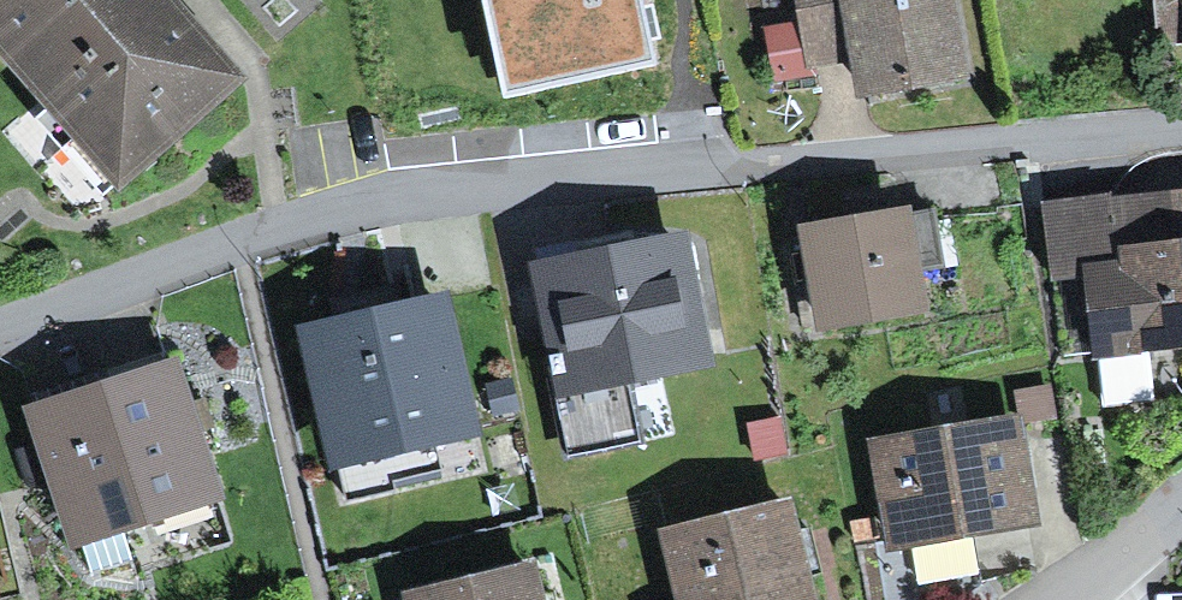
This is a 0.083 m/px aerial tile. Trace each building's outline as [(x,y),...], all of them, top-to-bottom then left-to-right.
[(120,190),(250,76),(183,0),(0,0),(0,53),(120,190)] [(823,65),(864,57),(874,106),(1000,80),(984,0),(810,0),(823,65)] [(1050,212),(1059,284),(1089,280),(1099,360),(1181,350),(1181,195),(1050,212)] [(931,213),(813,234),(832,339),(950,318),(931,213)] [(711,234),(554,267),(569,343),(554,346),(577,458),(681,436),(669,383),(739,368),(711,234)] [(470,302),(323,331),(349,459),(496,429),(470,302)] [(185,371),(40,412),(79,551),(224,510),(185,371)] [(1036,420),(883,448),(901,547),(1055,519),(1036,420)] [(668,534),(682,599),(831,599),(809,503),(668,534)] [(413,597),(414,599),(558,599),(549,564),(413,597)]
